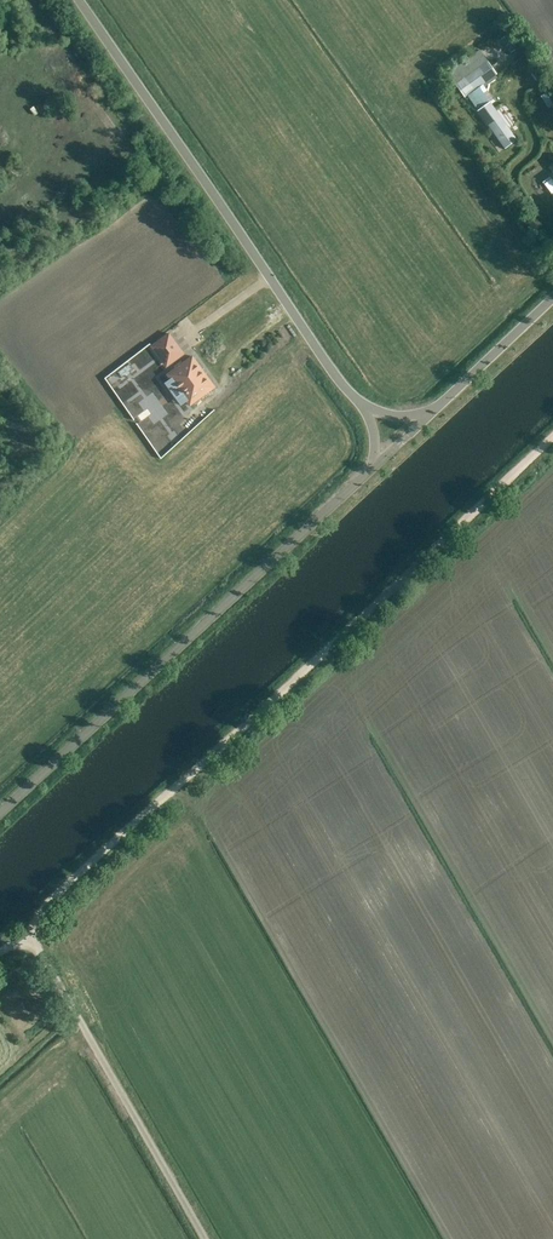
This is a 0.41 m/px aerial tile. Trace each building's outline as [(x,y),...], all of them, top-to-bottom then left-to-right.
[(509,33),(500,39),(510,53),(519,47),(509,33)] [(461,80),(480,108),(490,101),(491,103),(494,100),(483,84),(496,75),(487,62),(461,80)] [(511,131),(491,103),(490,101),(480,108),(477,110),(498,140),(511,131)] [(170,341),(158,351),(168,365),(181,356),(170,341)] [(175,369),(167,375),(189,406),(206,394),(203,389),(207,386),(191,364),(195,361),(192,357),(182,364),(181,363),(174,367),(175,369)]
